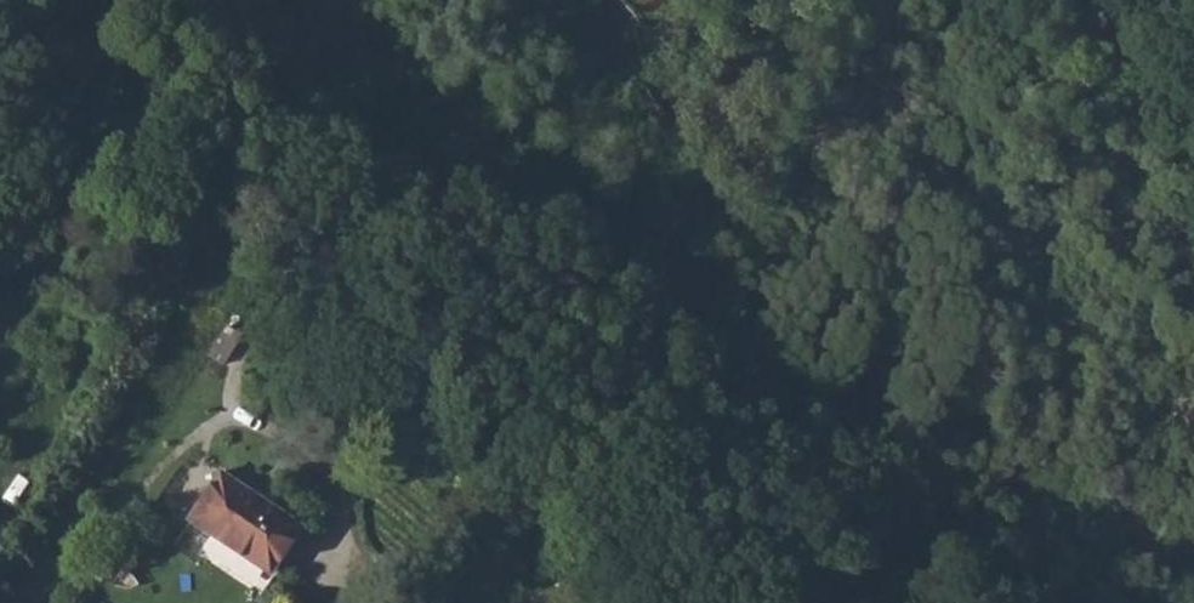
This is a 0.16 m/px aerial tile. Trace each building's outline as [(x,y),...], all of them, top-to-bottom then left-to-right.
[(299,547),(221,495),(191,539),(269,591),(299,547)]
